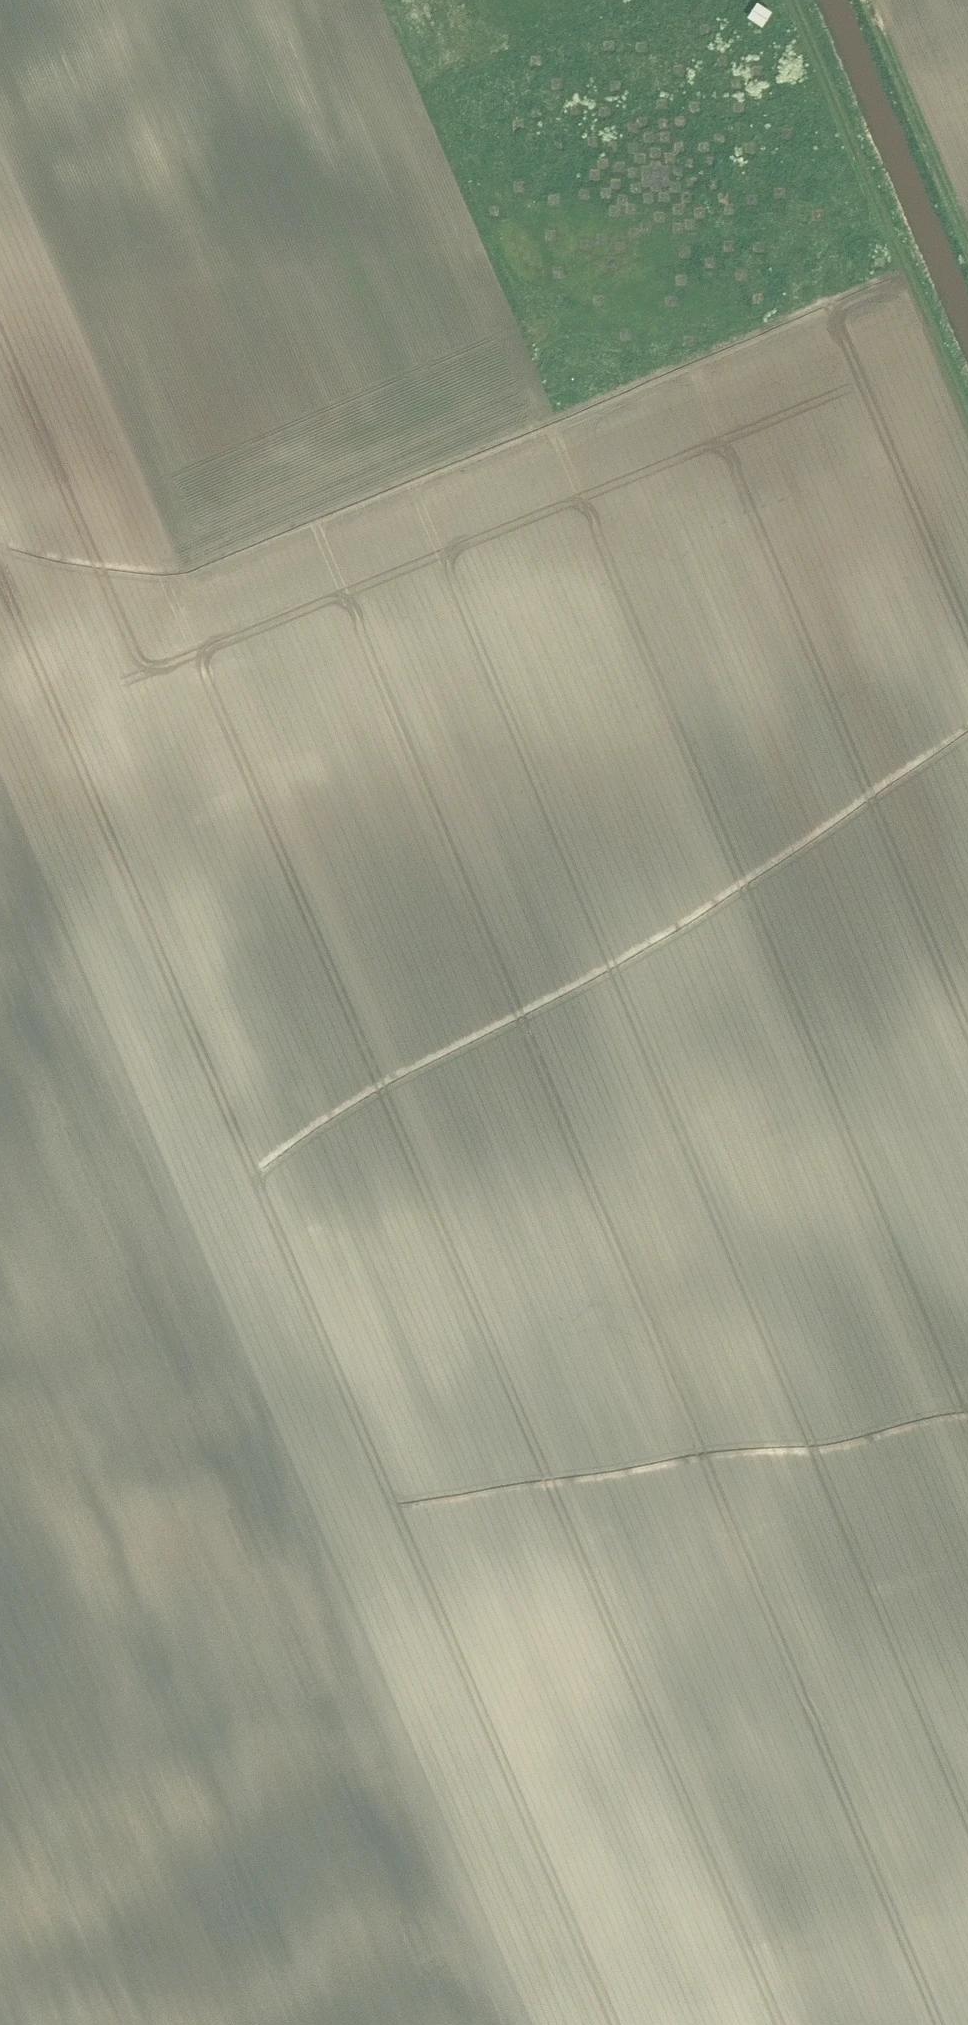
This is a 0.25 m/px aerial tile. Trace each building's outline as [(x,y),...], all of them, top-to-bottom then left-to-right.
[(759,23),(769,8),(758,0),(752,0),(744,12),(759,23)]
